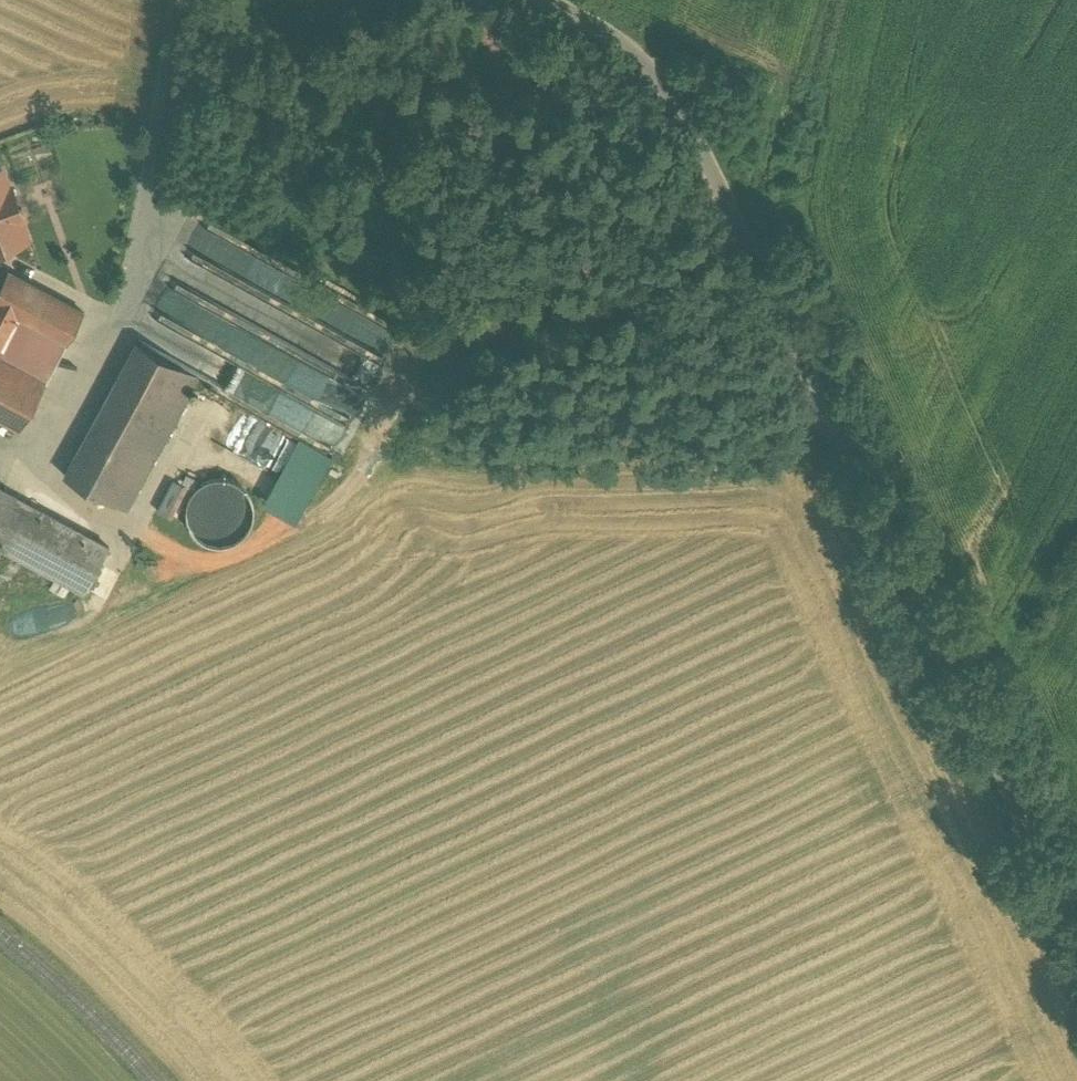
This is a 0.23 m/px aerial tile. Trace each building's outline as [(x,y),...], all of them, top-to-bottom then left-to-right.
[(2,170),(0,171),(0,249),(27,239),(21,221),(24,219),(12,188),(9,189),(2,170)] [(0,287),(0,416),(21,428),(83,313),(8,272),(0,287)] [(138,342),(65,476),(126,509),(198,375),(138,342)] [(206,386),(335,447),(363,389),(289,355),(277,349),(272,360),(255,352),(246,372),(235,366),(230,377),(214,369),(206,386)] [(291,520),(321,449),(287,436),(257,506),(291,520)] [(235,479),(230,477),(222,476),(215,477),(212,478),(207,480),(203,482),(198,486),(195,490),(192,494),(190,498),(189,502),(188,507),(188,511),(188,516),(189,519),(190,522),(191,525),(193,529),(197,534),(200,537),(203,539),(208,542),(213,544),(218,545),(224,545),(232,544),(238,541),(242,539),(245,536),(247,534),(251,528),(254,523),(255,519),(256,516),(256,513),(256,510),(256,507),(255,503),(254,499),(253,496),(251,492),(247,487),(244,485),(242,483),(239,481),(235,479)] [(0,487),(0,545),(85,592),(109,547),(0,487)]
